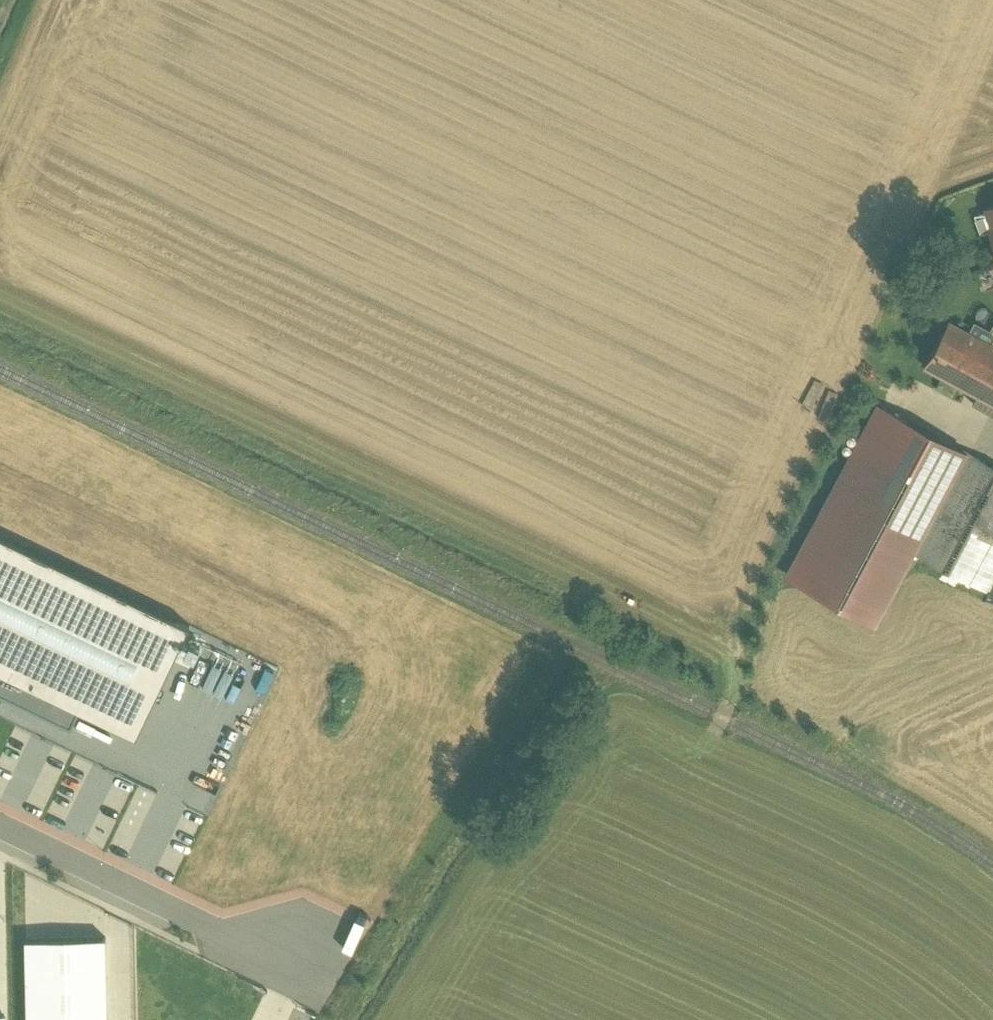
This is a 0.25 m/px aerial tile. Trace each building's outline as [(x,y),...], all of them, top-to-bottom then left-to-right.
[(975,215),(982,234),(992,230),(992,229),(992,221),(989,210),(975,215)] [(949,321),(925,364),(977,392),(992,362),(992,334),(988,343),(949,321)] [(977,392),(992,400),(992,362),(977,392)] [(913,551),(968,451),(880,402),(787,572),(875,620),(913,551)] [(968,451),(913,551),(976,585),(992,553),(992,464),(968,451)] [(75,724),(83,706),(141,733),(194,622),(0,530),(0,688),(75,724)] [(26,938),(28,1019),(108,1019),(106,936),(26,938)]
